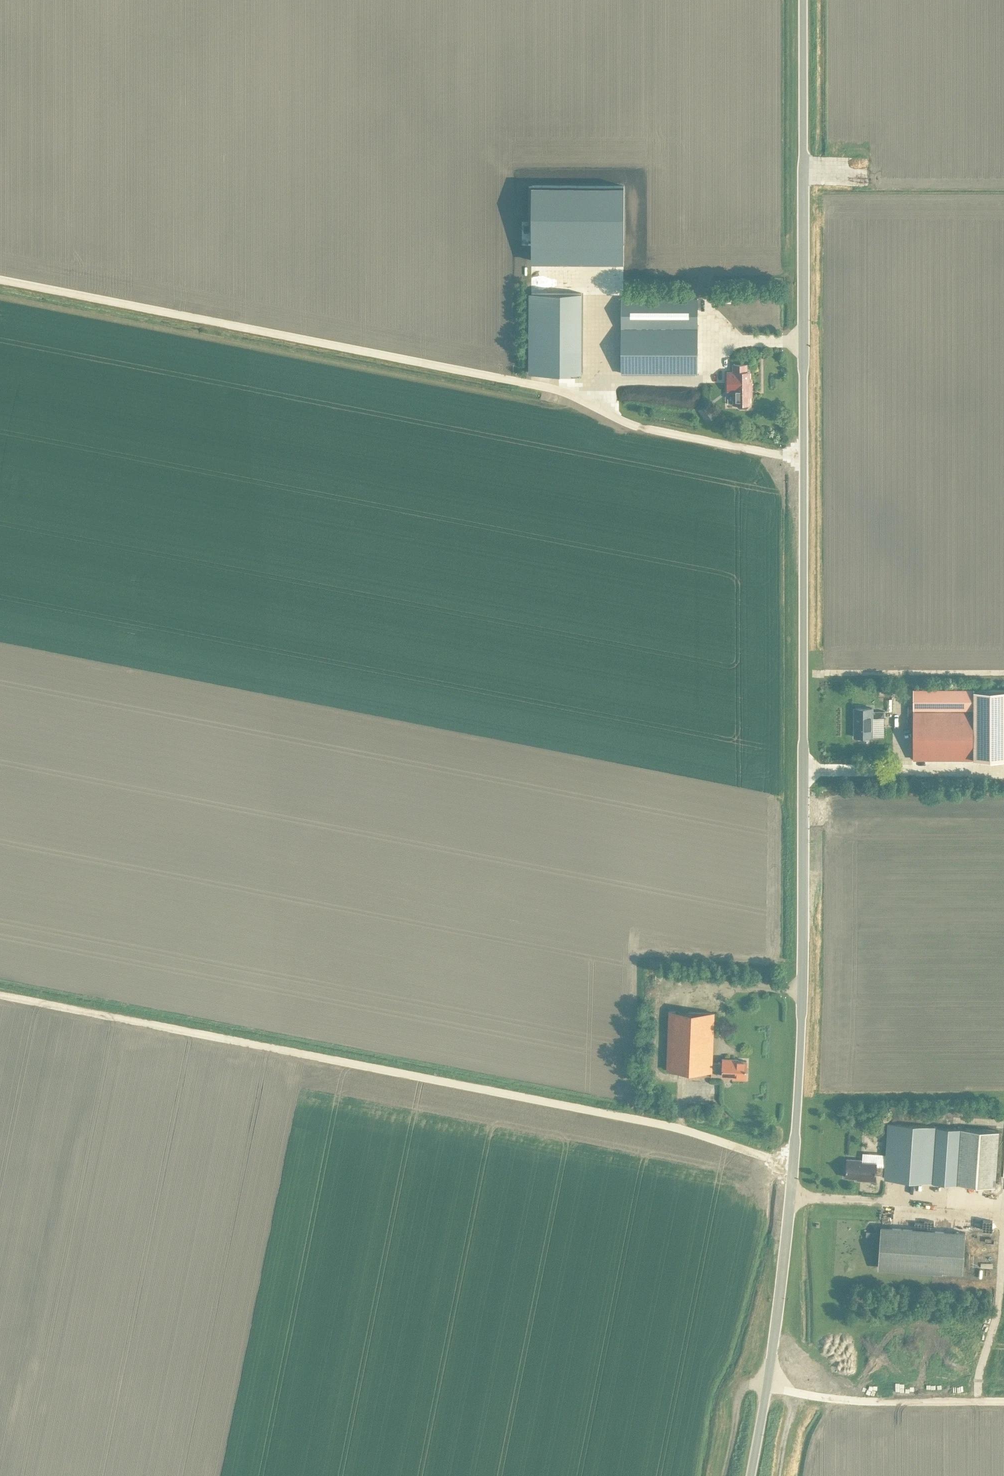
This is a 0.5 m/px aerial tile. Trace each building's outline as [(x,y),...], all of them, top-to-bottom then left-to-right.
[(850,172),(872,172),(873,157),(858,156),(851,156),(850,172)] [(532,222),(532,242),(624,242),(624,186),(532,185),(529,185),(529,186),(529,222),(532,222)] [(581,373),(581,293),(531,293),(531,373),(581,373)] [(697,373),(697,299),(622,298),(622,373),(697,373)] [(749,390),(751,390),(751,381),(749,381),(749,371),(747,371),(746,364),(733,364),(734,374),(728,374),(728,390),(734,390),(734,404),(737,404),(737,406),(739,408),(747,408),(748,406),(748,404),(749,404),(749,390)] [(914,690),(914,709),(972,710),(973,690),(914,690)] [(884,718),(884,711),(872,711),(872,708),(855,708),(855,737),(872,737),(872,718),(884,718)] [(972,759),(972,710),(914,709),(914,759),(972,759)] [(714,1013),(669,1011),(667,1070),(712,1071),(712,1069),(722,1070),(722,1063),(712,1063),(714,1013)] [(722,1063),(722,1070),(722,1076),(733,1076),(732,1079),(746,1079),(747,1061),(734,1060),(734,1059),(722,1058),(722,1063)] [(939,1127),(888,1124),(886,1166),(885,1175),(885,1178),(935,1182),(939,1127)] [(963,1128),(939,1127),(935,1182),(960,1184),(963,1128)] [(999,1131),(963,1128),(960,1184),(995,1186),(999,1131)] [(876,1174),(885,1175),(886,1166),(876,1165),(877,1163),(862,1162),(862,1160),(847,1159),(846,1177),(863,1178),(863,1180),(876,1181),(876,1174)] [(962,1273),(965,1233),(881,1227),(878,1267),(962,1273)] [(988,1269),(994,1276),(997,1272),(991,1266),(988,1269)]
